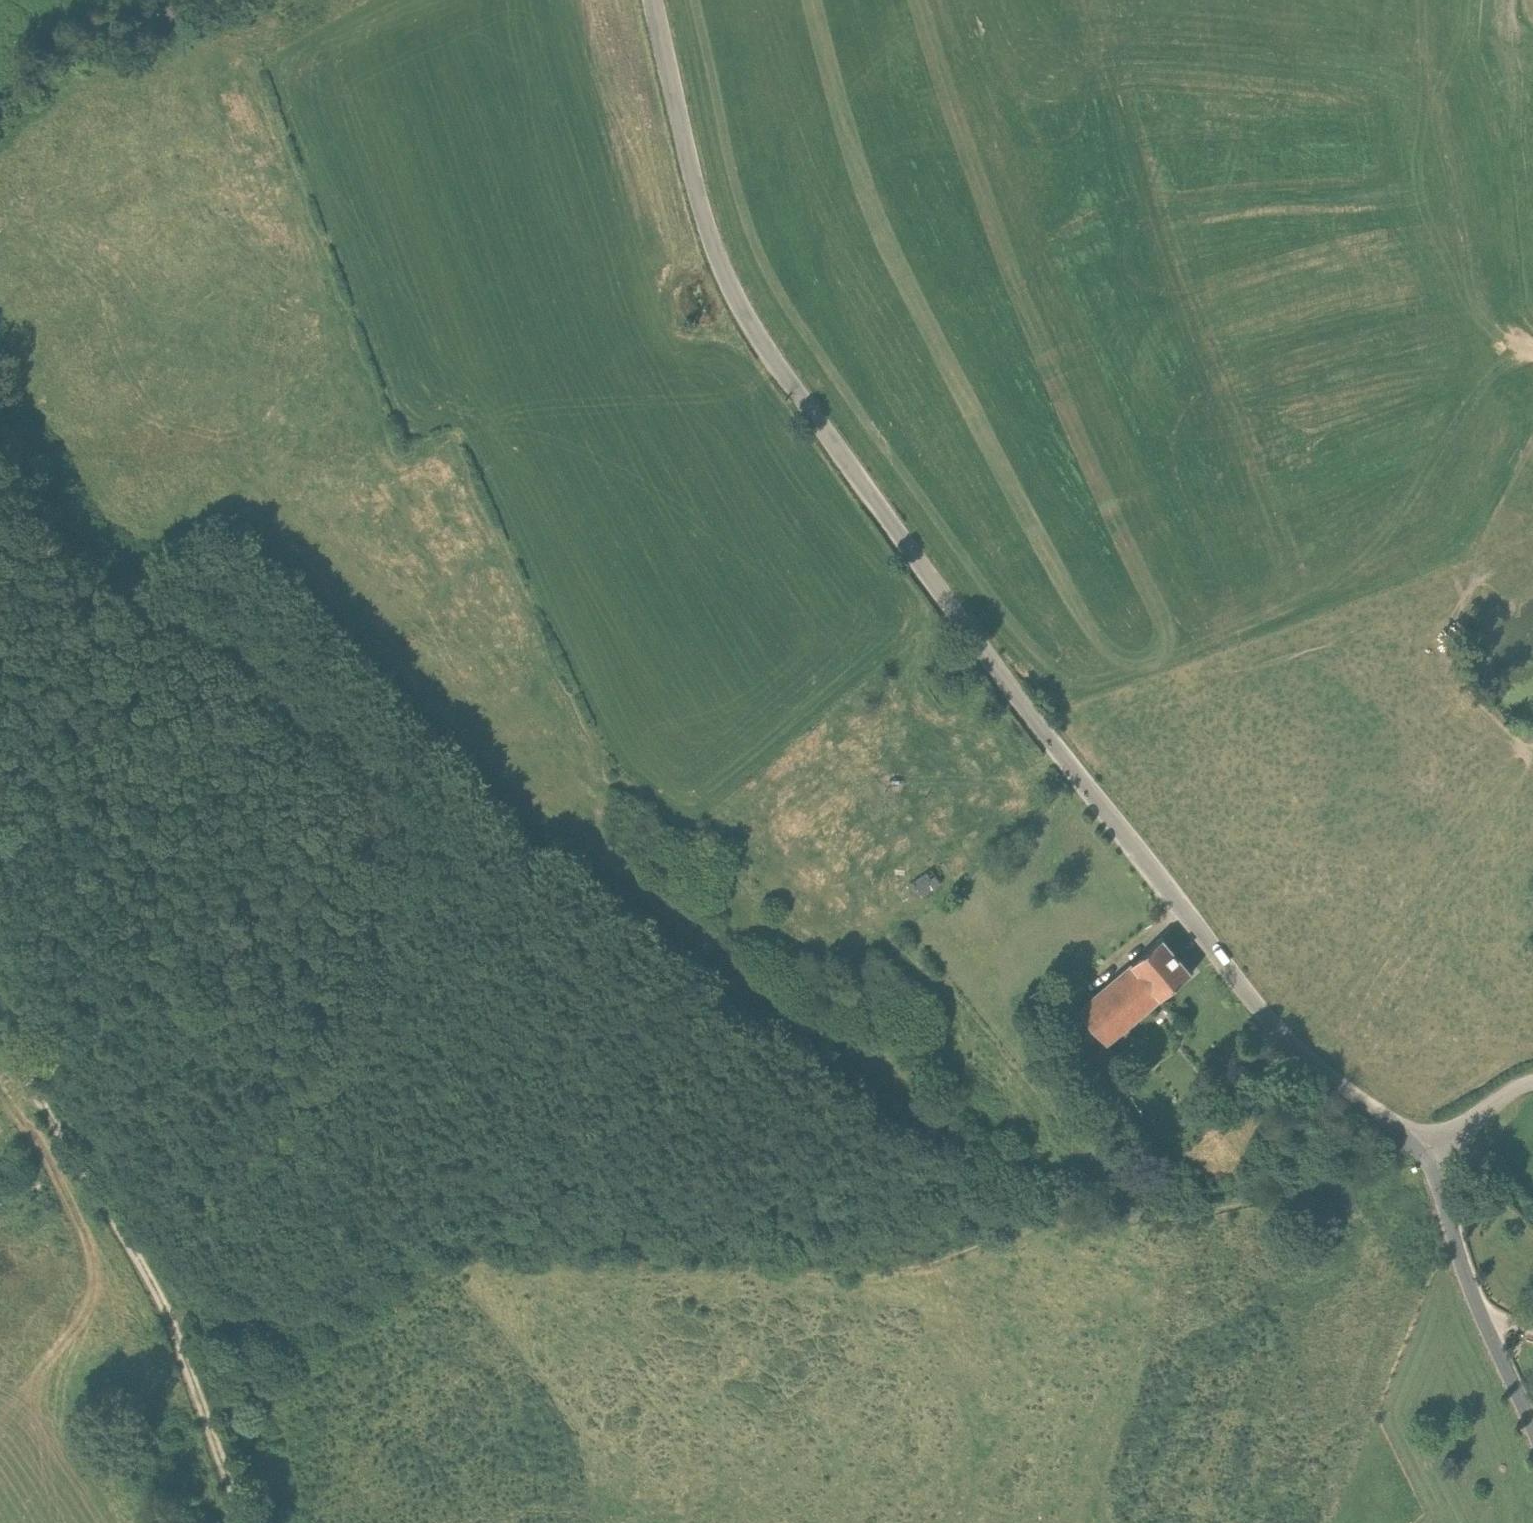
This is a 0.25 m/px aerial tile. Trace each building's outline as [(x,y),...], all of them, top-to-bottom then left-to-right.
[(936,864),(915,879),(925,894),(946,879),(936,864)] [(1162,997),(1192,972),(1163,938),(1133,963),(1080,1008),(1108,1041),(1109,1043),(1162,997)] [(1128,1065),(1109,1043),(1108,1041),(1087,1059),(1105,1081),(1128,1065)] [(1477,1171),(1487,1156),(1476,1149),(1466,1164),(1477,1171)]
